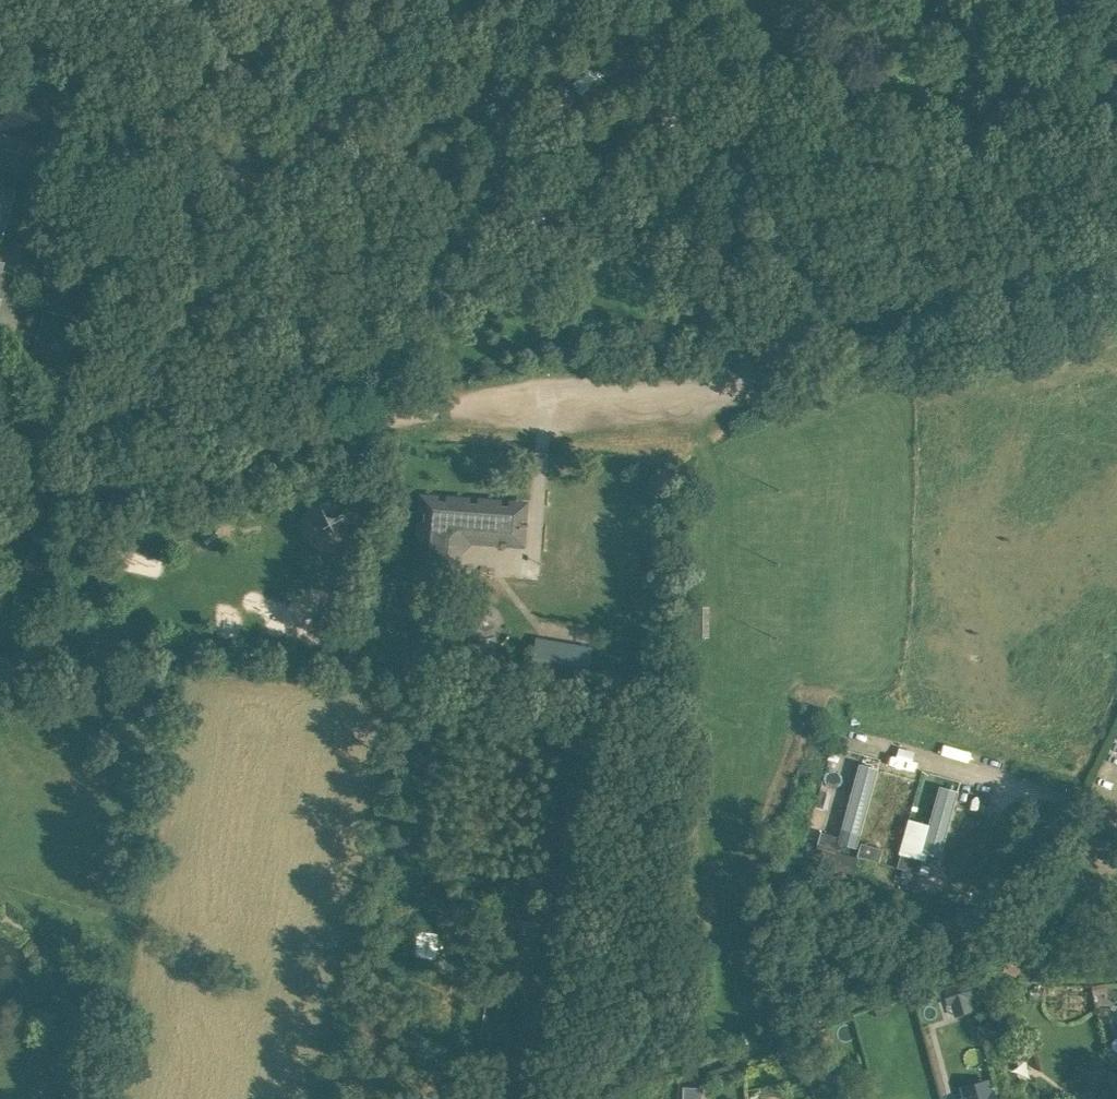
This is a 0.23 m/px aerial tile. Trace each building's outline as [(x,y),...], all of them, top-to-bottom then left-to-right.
[(23,151),(26,141),(0,133),(0,144),(23,151)] [(0,158),(0,167),(17,172),(22,153),(3,148),(0,158)] [(464,535),(519,539),(521,508),(427,501),(422,564),(453,566),(455,543),(464,535)] [(528,687),(581,695),(587,658),(576,656),(578,644),(535,638),(528,687)] [(859,841),(878,775),(858,769),(840,836),(859,841)] [(922,851),(920,856),(942,862),(945,848),(960,794),(938,788),(929,824),(922,851)] [(908,819),(899,853),(901,854),(919,859),(920,856),(922,851),(929,824),(908,819)] [(821,831),(817,845),(839,851),(843,838),(821,831)] [(860,842),(856,856),(879,862),(883,848),(860,842)] [(839,851),(817,845),(812,862),(853,873),(858,856),(856,856),(839,851)] [(897,867),(898,867),(919,873),(923,860),(919,859),(901,854),(897,867)] [(420,930),(416,955),(433,958),(438,933),(420,930)] [(968,980),(942,988),(947,1005),(951,1004),(970,998),(973,997),(968,980)] [(1114,1085),(1093,1090),(1095,1098),(1116,1098),(1116,1095),(1114,1085)] [(682,1098),(702,1098),(702,1087),(683,1086),(682,1098)]
